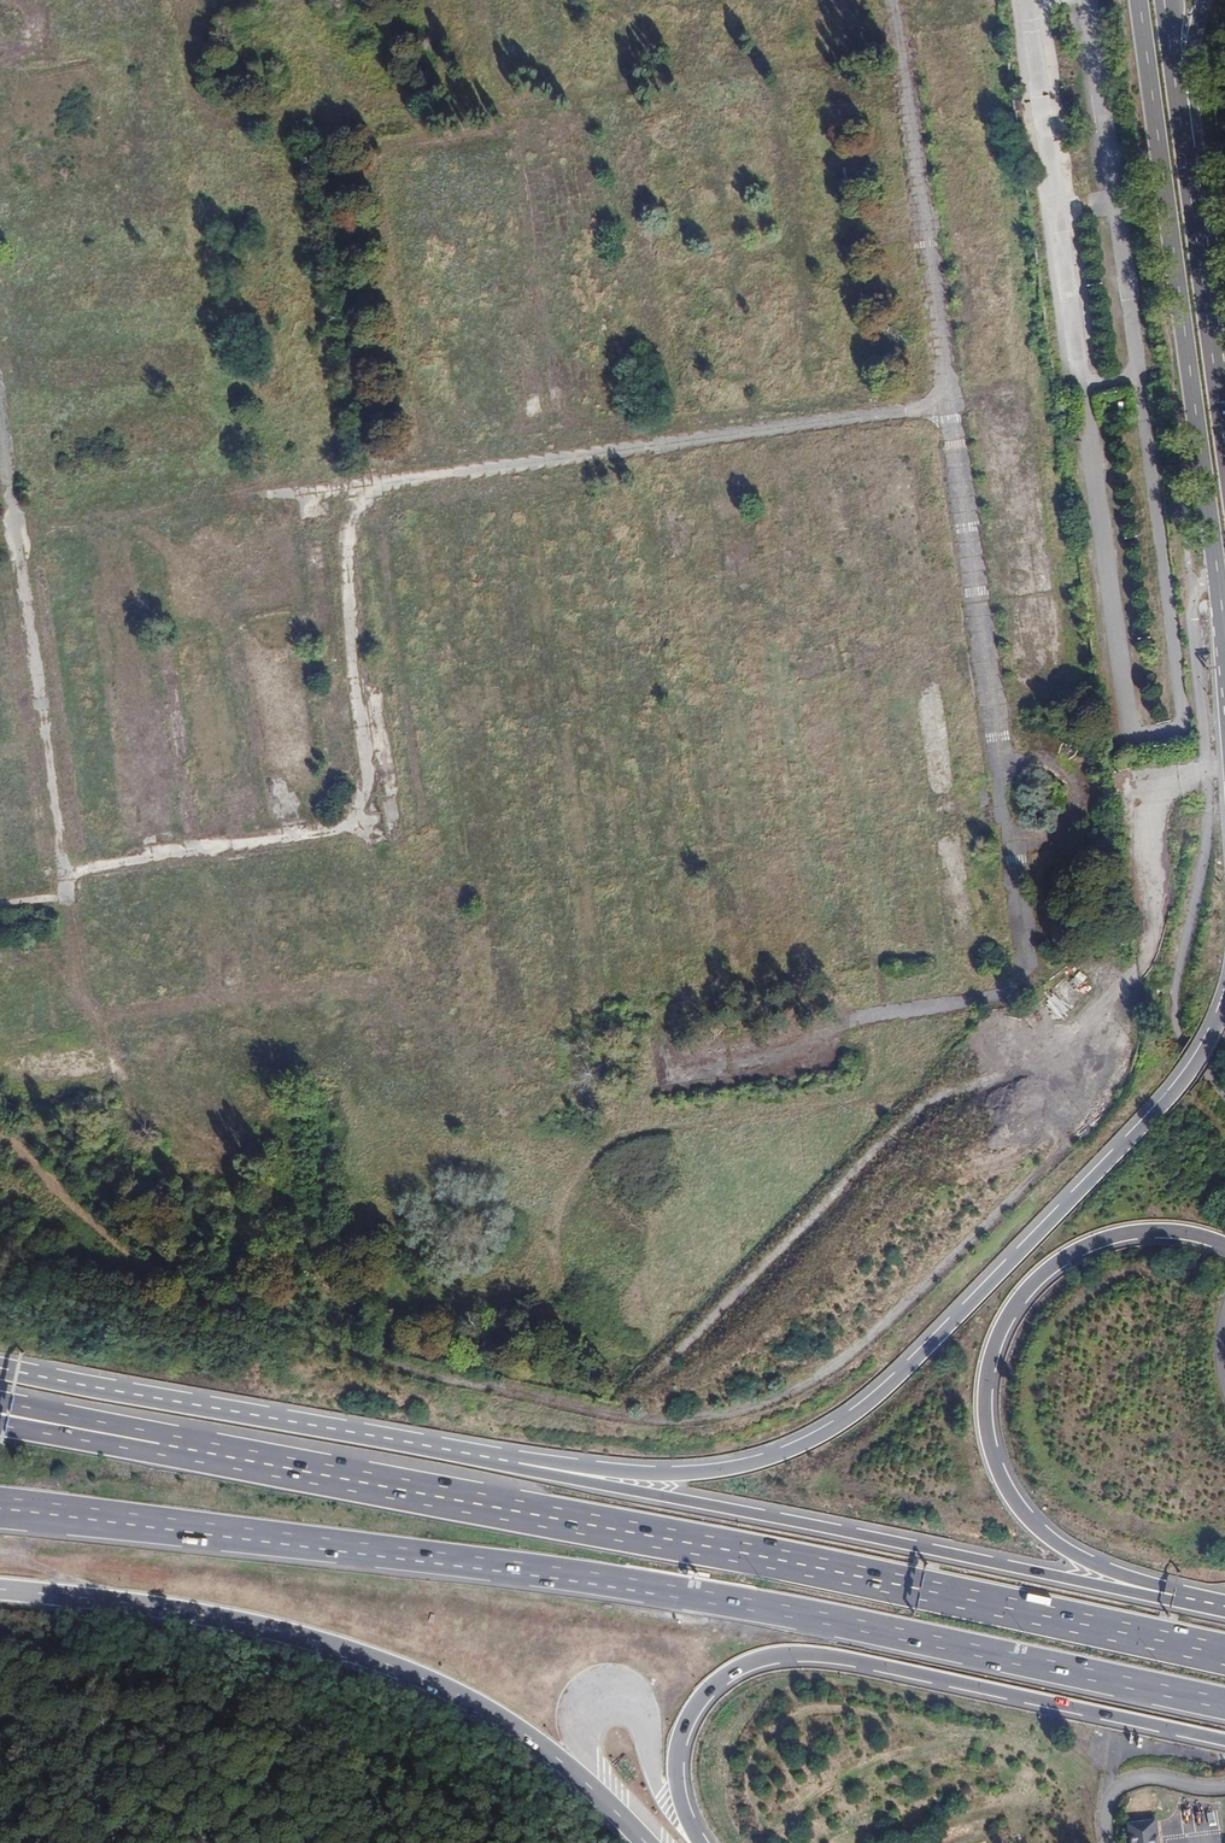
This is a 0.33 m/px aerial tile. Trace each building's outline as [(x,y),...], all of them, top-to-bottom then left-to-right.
[(1021,1055),(1034,1044),(1029,1038),(1015,1049),(1021,1055)] [(1157,1821),(1130,1825),(1132,1842),(1160,1842),(1157,1821)]
